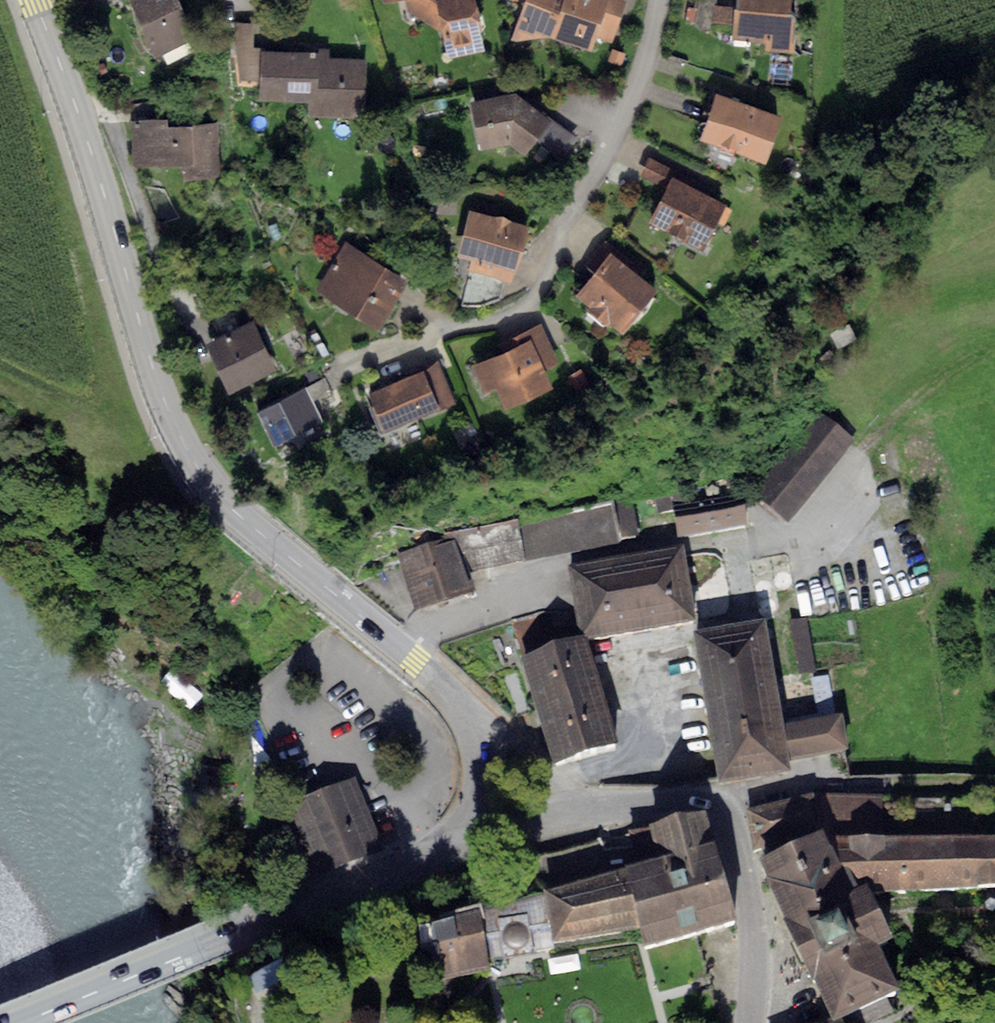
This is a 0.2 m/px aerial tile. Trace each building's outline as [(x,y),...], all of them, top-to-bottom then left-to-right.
[(155,57),(196,39),(179,0),(130,0),(155,57)] [(404,10),(442,32),(436,0),(438,0),(402,0),(404,10)] [(436,0),(442,32),(448,60),(484,53),(480,32),(485,27),(483,15),(477,12),(475,0),(438,0),(436,0)] [(564,0),(525,0),(524,3),(511,40),(516,42),(552,37),(564,0)] [(552,37),(591,51),(595,38),(609,0),(564,0),(552,37)] [(621,0),(609,0),(595,38),(612,44),(626,2),(621,0)] [(693,26),(711,30),(717,0),(698,0),(693,26)] [(734,38),(766,41),(766,50),(790,52),(795,0),(737,0),(734,38)] [(255,23),(235,24),(236,54),(240,80),(261,80),(261,52),(255,51),(255,23)] [(318,53),(261,52),(261,80),(260,100),(311,101),(310,115),(364,116),(365,59),(331,58),(331,48),(318,47),(318,53)] [(612,49),(609,61),(622,65),(626,53),(612,49)] [(516,93),(469,104),(480,152),(510,145),(524,155),(537,137),(551,119),(516,93)] [(782,116),(717,93),(700,140),(720,147),(718,151),(732,156),(734,151),(765,162),(782,116)] [(134,104),(134,121),(167,120),(167,103),(134,104)] [(574,135),(551,119),(537,137),(562,153),(574,135)] [(134,121),(131,121),(133,166),(187,165),(188,178),(220,177),(219,125),(167,126),(167,120),(134,121)] [(640,175),(666,188),(672,177),(674,173),(647,159),(640,175)] [(726,205),(672,177),(666,188),(649,222),(703,250),(726,205)] [(494,217),(469,211),(457,256),(470,260),(466,271),(469,272),(505,281),(515,284),(530,226),(509,221),(503,216),(494,217)] [(408,281),(343,243),(315,290),(380,329),(408,281)] [(611,253),(576,297),(588,306),(583,313),(603,330),(609,322),(622,332),(656,289),(611,253)] [(505,281),(469,272),(460,305),(478,306),(500,298),(505,281)] [(253,322),(206,344),(229,394),(276,371),(253,322)] [(525,333),(528,340),(543,372),(559,364),(541,325),(525,333)] [(850,326),(831,334),(839,351),(857,342),(850,326)] [(528,340),(472,366),(485,393),(496,388),(506,409),(551,388),(543,372),(528,340)] [(423,368),(424,371),(440,408),(456,401),(438,361),(423,368)] [(580,370),(567,377),(575,391),(588,384),(580,370)] [(424,371),(368,395),(384,432),(440,408),(424,371)] [(324,378),(304,388),(311,402),(331,391),(324,378)] [(304,388),(257,411),(274,446),(321,423),(311,402),(304,388)] [(821,415),(753,497),(787,526),(856,443),(821,415)] [(742,500),(674,511),(680,543),(747,531),(742,500)] [(631,501),(612,505),(620,547),(639,544),(631,501)] [(612,505),(520,521),(527,564),(620,547),(612,505)] [(520,521),(454,532),(470,575),(527,564),(520,521)] [(453,543),(399,559),(416,616),(469,601),(453,543)] [(682,553),(568,572),(581,648),(694,630),(682,553)] [(754,583),(757,584),(759,585),(762,585),(765,583),(767,581),(768,579),(768,576),(767,574),(766,571),(764,569),(761,568),(759,568),(756,569),(754,571),(752,573),(751,576),(751,578),(753,581),(754,583)] [(776,593),(778,595),(781,595),(784,595),(786,595),(789,593),(790,591),(791,588),(791,585),(790,582),(788,580),(785,579),(782,578),(779,579),(777,580),(775,583),(774,585),(774,588),(775,591),(776,593)] [(758,603),(761,604),(764,605),(766,604),(769,603),(771,601),(772,598),(772,596),(771,593),(770,591),(768,589),(765,588),(763,588),(760,589),(758,590),(756,593),(755,595),(756,598),(757,601),(758,603)] [(761,621),(763,623),(766,624),(768,624),(771,623),(773,621),(775,619),(776,616),(775,613),(774,611),(772,608),(770,607),(767,607),(764,607),(761,609),(760,611),(759,613),(759,616),(759,619),(761,621)] [(511,623),(523,667),(552,659),(540,615),(511,623)] [(806,621),(789,625),(799,677),(816,674),(806,621)] [(764,631),(694,643),(719,788),(789,776),(787,763),(782,732),(764,631)] [(552,659),(523,667),(553,771),(618,752),(588,649),(552,659)] [(843,721),(782,732),(787,763),(848,753),(843,721)] [(318,877),(383,853),(356,780),(291,804),(318,877)] [(821,835),(812,798),(747,815),(754,856),(821,835)] [(884,846),(881,800),(812,798),(821,835),(824,845),(884,846)] [(706,819),(650,834),(660,871),(627,879),(638,932),(646,957),(736,933),(706,819)] [(764,872),(833,1022),(856,1022),(900,1001),(879,959),(890,952),(865,901),(853,902),(824,845),(764,872)] [(824,845),(853,902),(865,901),(994,895),(994,847),(884,846),(824,845)] [(627,879),(542,898),(553,949),(638,932),(627,879)] [(553,949),(542,898),(482,910),(488,956),(489,965),(533,958),(532,953),(553,949)] [(453,927),(431,932),(441,982),(489,974),(486,957),(488,956),(482,910),(451,918),(453,927)]
